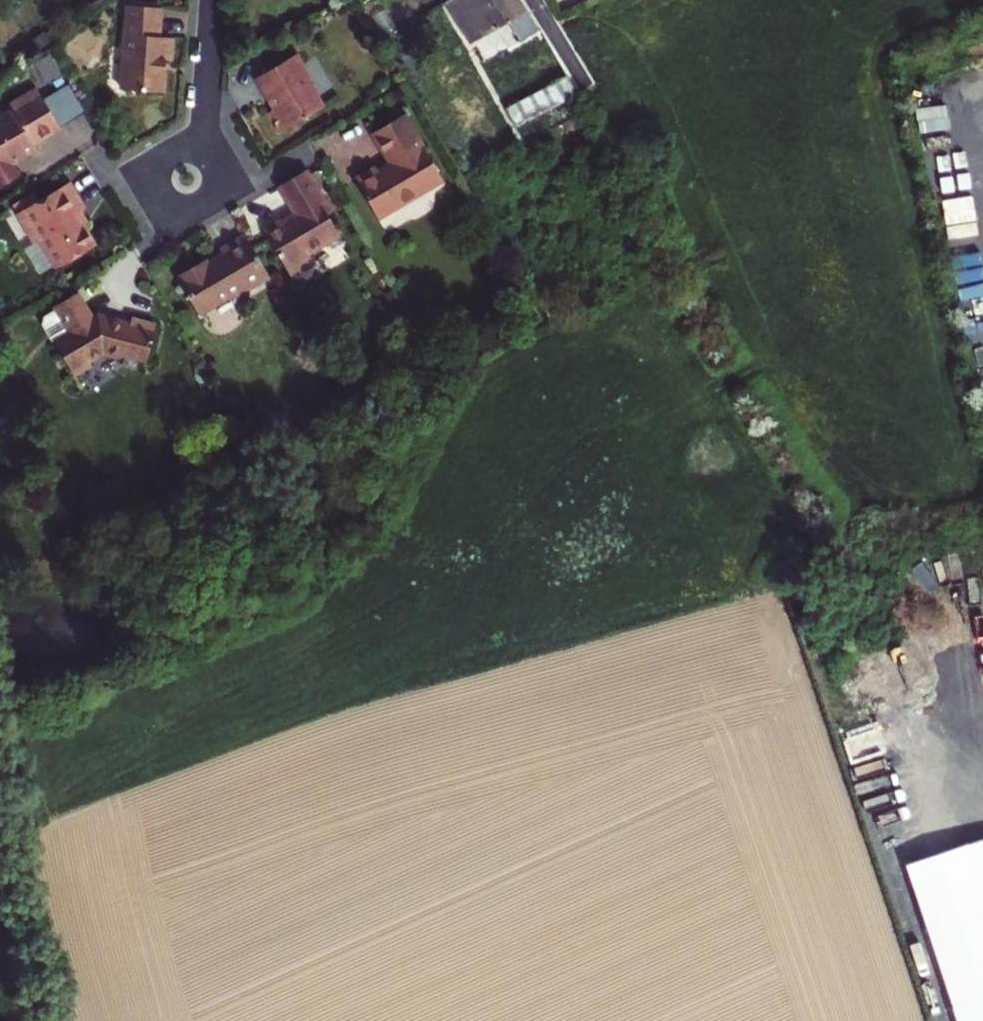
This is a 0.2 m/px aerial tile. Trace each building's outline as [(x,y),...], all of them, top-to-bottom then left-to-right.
[(518,0),(451,0),(441,6),(466,47),(508,23),(519,42),(537,30),(518,0)] [(157,40),(159,11),(126,8),(120,92),(160,94),(163,63),(169,63),(170,41),(157,40)] [(297,55),(256,79),(275,111),(269,114),(281,133),(324,108),(308,81),(311,79),(297,55)] [(565,74),(503,108),(513,126),(575,92),(565,74)] [(42,101),(60,129),(86,114),(68,85),(42,101)] [(36,91),(10,106),(14,112),(0,121),(0,190),(19,178),(10,163),(22,156),(24,159),(36,151),(33,145),(60,129),(42,101),(36,91)] [(442,180),(402,114),(371,133),(390,165),(378,172),(375,167),(354,181),(377,218),(442,180)] [(328,217),(331,216),(306,173),(280,189),(295,214),(293,220),(281,227),(279,224),(264,233),(292,280),(315,266),(309,256),(340,237),(328,217)] [(71,185),(18,216),(36,244),(42,241),(59,270),(97,247),(85,227),(79,216),(85,212),(86,211),(71,185)] [(85,212),(79,216),(85,227),(91,223),(85,212)] [(270,280),(246,237),(220,253),(223,259),(210,266),(207,262),(177,280),(200,319),(234,298),(239,299),(270,280)] [(81,295),(56,310),(59,314),(48,320),(46,327),(76,377),(93,368),(90,363),(105,355),(126,361),(127,358),(149,363),(159,328),(135,321),(133,327),(101,319),(96,321),(81,295)] [(957,1020),(982,1020),(982,838),(905,864),(957,1020)]
